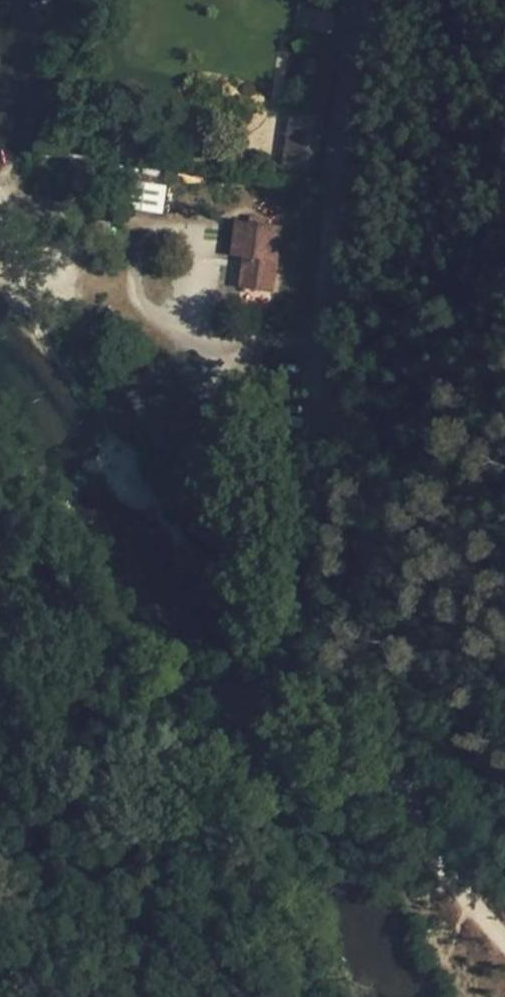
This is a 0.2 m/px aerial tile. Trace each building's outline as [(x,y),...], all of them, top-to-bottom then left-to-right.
[(304,8),(301,30),(333,34),(337,12),(304,8)] [(323,116),(287,111),(279,165),(314,172),(323,116)] [(124,182),(120,207),(160,212),(162,188),(124,182)] [(230,257),(241,258),(245,222),(233,220),(230,257)] [(241,258),(238,289),(271,293),(279,225),(245,222),(241,258)]
